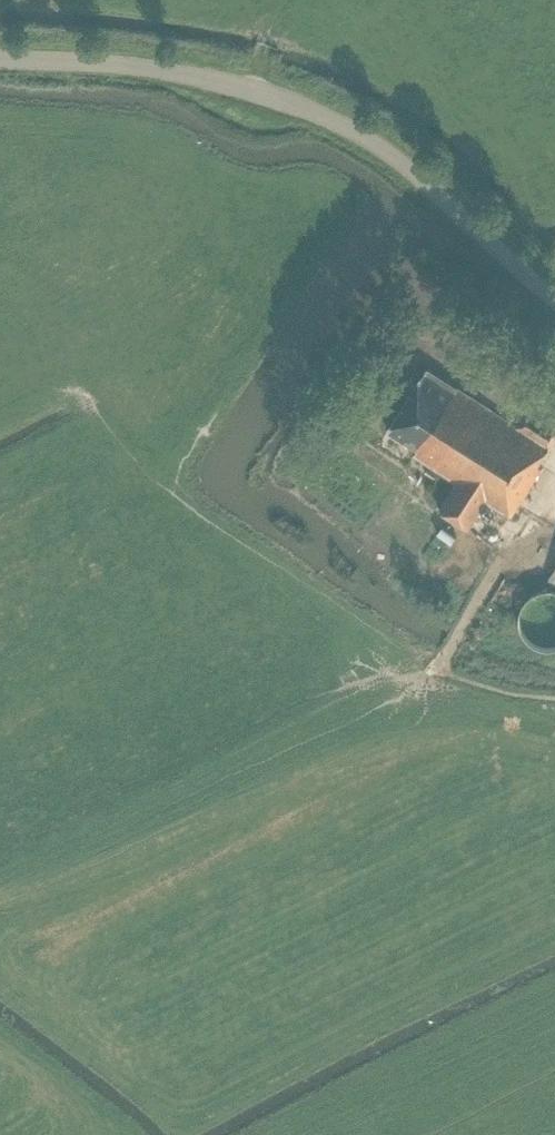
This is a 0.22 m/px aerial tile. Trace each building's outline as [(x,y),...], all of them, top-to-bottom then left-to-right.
[(426,369),(387,431),(417,450),(413,456),(457,483),(439,510),(468,528),(485,501),(510,517),(541,467),(538,465),(554,438),(554,429),(527,411),(516,427),(426,369)]
